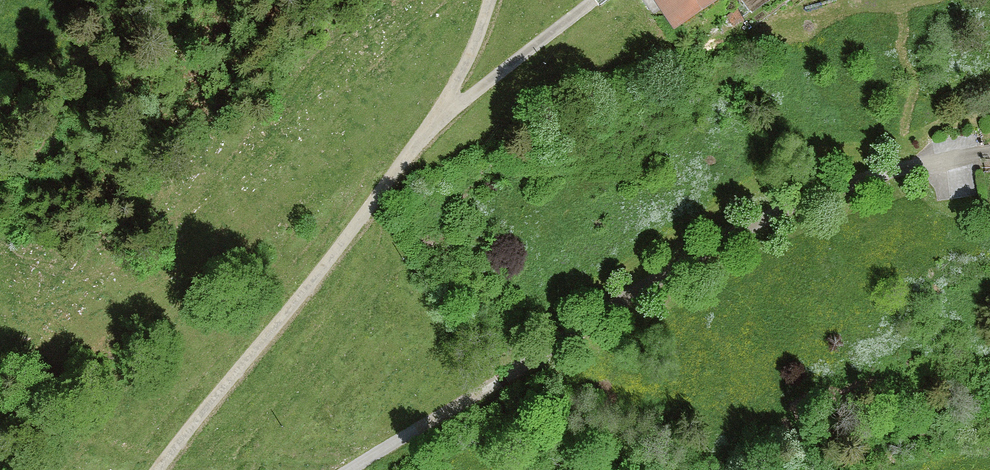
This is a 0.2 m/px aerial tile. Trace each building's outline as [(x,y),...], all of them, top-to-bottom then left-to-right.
[(657,1),(681,34),(728,0),(659,0),(657,1)]
